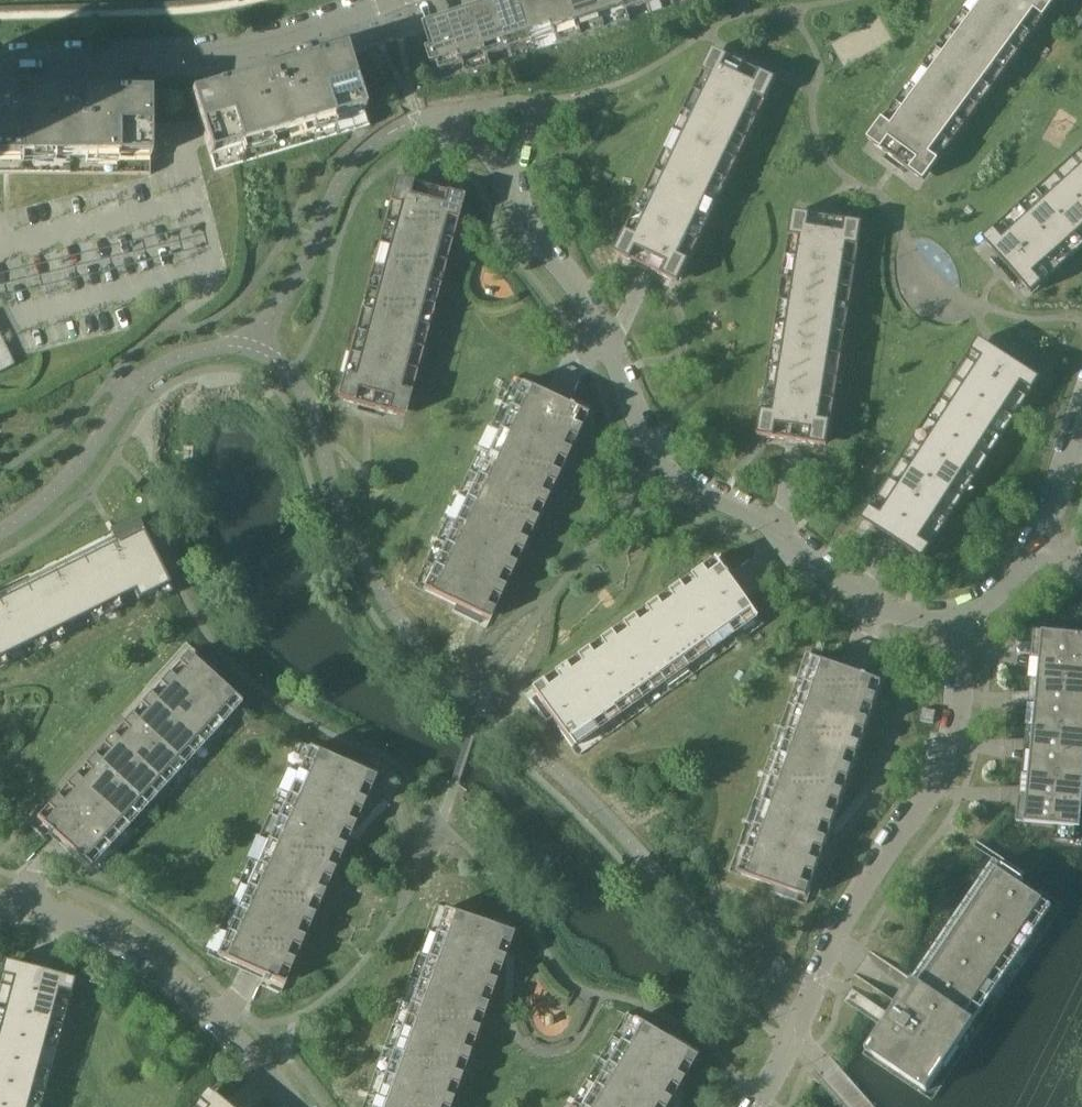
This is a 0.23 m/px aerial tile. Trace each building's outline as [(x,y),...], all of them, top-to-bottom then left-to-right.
[(496,1),(497,7),(511,49),(534,41),(521,0),(499,0),(496,1)] [(534,41),(556,34),(557,34),(546,0),(521,0),(534,41)] [(557,34),(556,34),(559,43),(559,44),(584,36),(572,0),(546,0),(557,34)] [(584,36),(607,28),(597,0),(572,0),(584,36)] [(607,28),(631,20),(628,10),(627,11),(623,0),(597,0),(607,28)] [(627,11),(628,10),(650,3),(649,0),(623,0),(627,11)] [(883,150),(919,177),(925,182),(933,171),(933,172),(1057,4),(1056,4),(1059,0),(973,0),(884,120),(883,120),(869,140),(883,150)] [(496,1),(472,9),(474,15),(488,56),(489,56),(511,49),(497,7),(496,1)] [(472,9),(449,16),(451,22),(465,64),(464,64),(467,74),(493,66),(492,65),(489,56),(488,56),(474,15),(472,9)] [(449,16),(425,24),(427,30),(433,48),(428,49),(433,65),(438,64),(441,72),(464,64),(465,64),(451,22),(449,16)] [(192,94),(210,156),(215,172),(370,127),(346,48),(279,68),(277,62),(258,67),(259,74),(192,94)] [(620,249),(617,255),(623,258),(625,258),(632,262),(636,264),(639,265),(647,269),(657,274),(660,275),(672,281),(673,281),(679,284),(773,87),(777,80),(771,77),(757,70),(756,70),(734,59),(721,53),(714,50),(709,62),(704,73),(629,229),(620,249)] [(150,175),(151,159),(151,93),(81,92),(81,86),(61,85),(61,92),(0,91),(0,174),(150,175)] [(996,252),(1033,294),(1081,250),(1081,152),(985,240),(996,252)] [(411,393),(456,222),(463,198),(456,196),(429,189),(395,180),(389,204),(390,204),(344,375),(343,375),(337,399),(405,417),(411,393)] [(864,224),(856,222),(802,214),(794,213),(790,238),(791,238),(763,412),(759,436),(766,438),(794,442),(821,446),(828,448),(832,423),(859,248),(860,248),(864,224)] [(1041,380),(980,341),(864,520),(895,540),(924,560),(1041,380)] [(485,627),(590,407),(571,398),(567,406),(554,400),(522,384),(424,589),(456,605),(453,612),(485,627)] [(49,645),(106,617),(138,601),(138,602),(169,586),(142,532),(141,532),(135,521),(0,589),(0,670),(49,645)] [(573,748),(755,618),(733,588),(726,577),(733,572),(721,555),(525,694),(546,723),(552,718),(573,748)] [(1033,657),(1042,658),(1042,657),(1081,660),(1081,636),(1044,632),(1036,631),(1033,657)] [(90,868),(241,703),(215,679),(220,673),(193,649),(31,826),(47,840),(53,834),(65,844),(90,868)] [(1040,680),(1081,684),(1081,660),(1042,657),(1042,658),(1040,680)] [(805,905),(886,675),(866,667),(863,676),(849,671),(816,659),(740,873),(774,885),(771,893),(805,905)] [(1038,704),(1081,708),(1081,684),(1040,680),(1038,704)] [(1035,728),(1081,732),(1081,708),(1038,704),(1035,728)] [(934,724),(936,711),(923,709),(921,722),(934,724)] [(1033,751),(1081,756),(1081,732),(1035,728),(1033,751)] [(279,993),(378,770),(346,756),(343,763),(310,748),(217,956),(250,970),(263,976),(260,984),(279,993)] [(1031,775),(1081,780),(1081,756),(1033,751),(1031,775)] [(1029,799),(1079,803),(1081,804),(1081,780),(1031,775),(1029,797),(1029,799)] [(1018,822),(1026,823),(1054,826),(1053,839),(1075,842),(1076,828),(1081,828),(1081,804),(1079,803),(1029,799),(1029,797),(1020,797),(1018,822)] [(927,1091),(1052,906),(1020,884),(1024,879),(1004,865),(1003,866),(1004,867),(1001,871),(999,870),(874,1055),(927,1091)] [(515,927),(482,914),(479,922),(445,909),(373,1106),(450,1106),(515,927)] [(74,982),(38,972),(4,963),(0,978),(0,1106),(40,1106),(74,982)] [(699,1050),(669,1032),(665,1039),(634,1020),(581,1106),(665,1106),(699,1050)] [(206,1091),(193,1106),(226,1106),(206,1091)]
